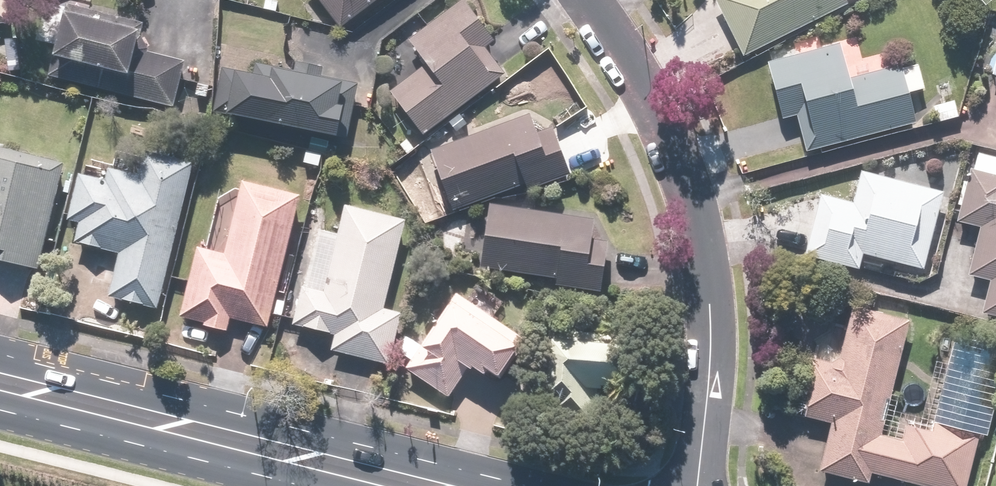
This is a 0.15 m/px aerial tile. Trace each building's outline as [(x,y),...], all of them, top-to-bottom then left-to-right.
[(334,32),(375,0),(309,0),(334,32)] [(416,139),(503,76),(484,50),(495,42),(465,0),(456,0),(403,38),(423,66),(384,94),(416,139)] [(740,57),(844,8),(841,0),(714,0),(740,57)] [(99,27),(58,17),(43,76),(169,109),(182,60),(133,48),(138,26),(102,16),(99,27)] [(25,39),(4,37),(1,71),(22,73),(25,39)] [(836,46),(761,66),(775,120),(803,112),(813,151),(911,125),(894,63),(844,76),(836,46)] [(292,65),(290,79),(219,71),(214,113),(220,114),(219,120),(259,124),(258,131),(330,139),(331,123),(335,124),(337,109),(333,108),(336,84),(318,82),(319,68),(292,65)] [(421,155),(442,213),(519,186),(523,196),(567,181),(549,130),(532,136),(526,118),(421,155)] [(156,311),(191,165),(144,154),(141,169),(109,162),(104,181),(78,175),(65,227),(73,229),(69,249),(120,261),(111,300),(156,311)] [(975,155),(971,173),(964,171),(952,226),(980,233),(970,282),(989,286),(982,317),(995,320),(995,159),(975,155)] [(34,275),(60,176),(0,160),(0,266),(34,275)] [(940,195),(856,174),(848,205),(817,197),(801,259),(855,273),(859,255),(921,271),(940,195)] [(299,196),(236,181),(231,202),(213,198),(201,247),(195,245),(178,317),(202,323),(199,333),(226,339),(230,320),(266,329),(299,196)] [(408,224),(345,207),(323,290),(300,284),(289,326),(331,337),(327,352),(383,367),(397,315),(384,312),(408,224)] [(589,221),(484,207),(476,268),(551,277),(550,289),(597,295),(603,243),(586,241),(589,221)] [(520,339),(454,296),(420,348),(406,339),(398,351),(409,358),(402,369),(446,398),(466,368),(491,384),(520,339)] [(867,476),(911,485),(964,485),(975,438),(930,427),(897,420),(900,404),(888,401),(906,323),(852,311),(839,364),(805,357),(791,417),(827,426),(816,474),(865,485),(867,476)] [(614,345),(547,342),(543,418),(592,421),(594,388),(611,389),(614,345)] [(930,427),(975,438),(982,439),(995,378),(995,359),(949,348),(930,427)]
